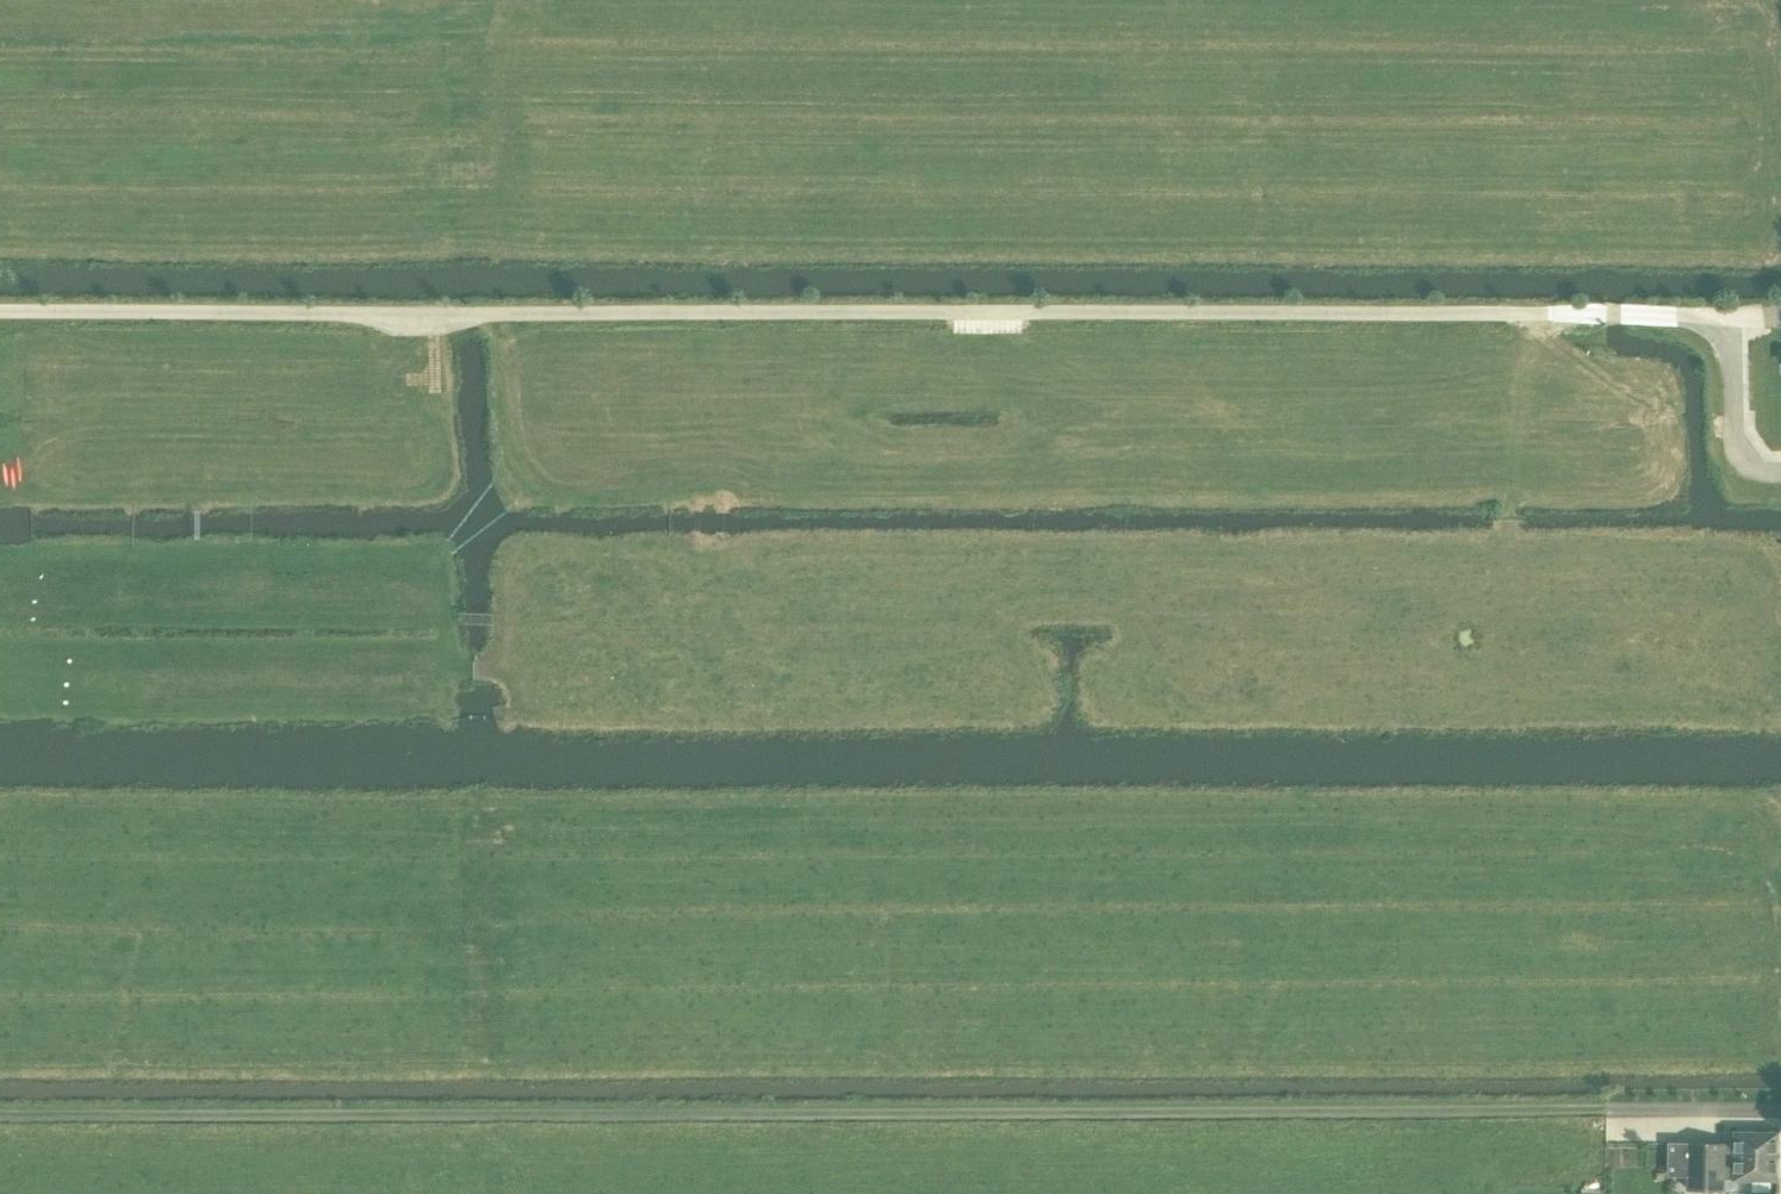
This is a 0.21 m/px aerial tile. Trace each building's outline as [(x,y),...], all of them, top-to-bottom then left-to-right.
[(1709,1144),(1689,1144),(1690,1176),(1690,1190),(1724,1190),(1724,1180),(1778,1180),(1778,1131),(1735,1131),(1735,1144),(1709,1144)] [(1689,1144),(1671,1144),(1671,1176),(1690,1176),(1689,1144)]
